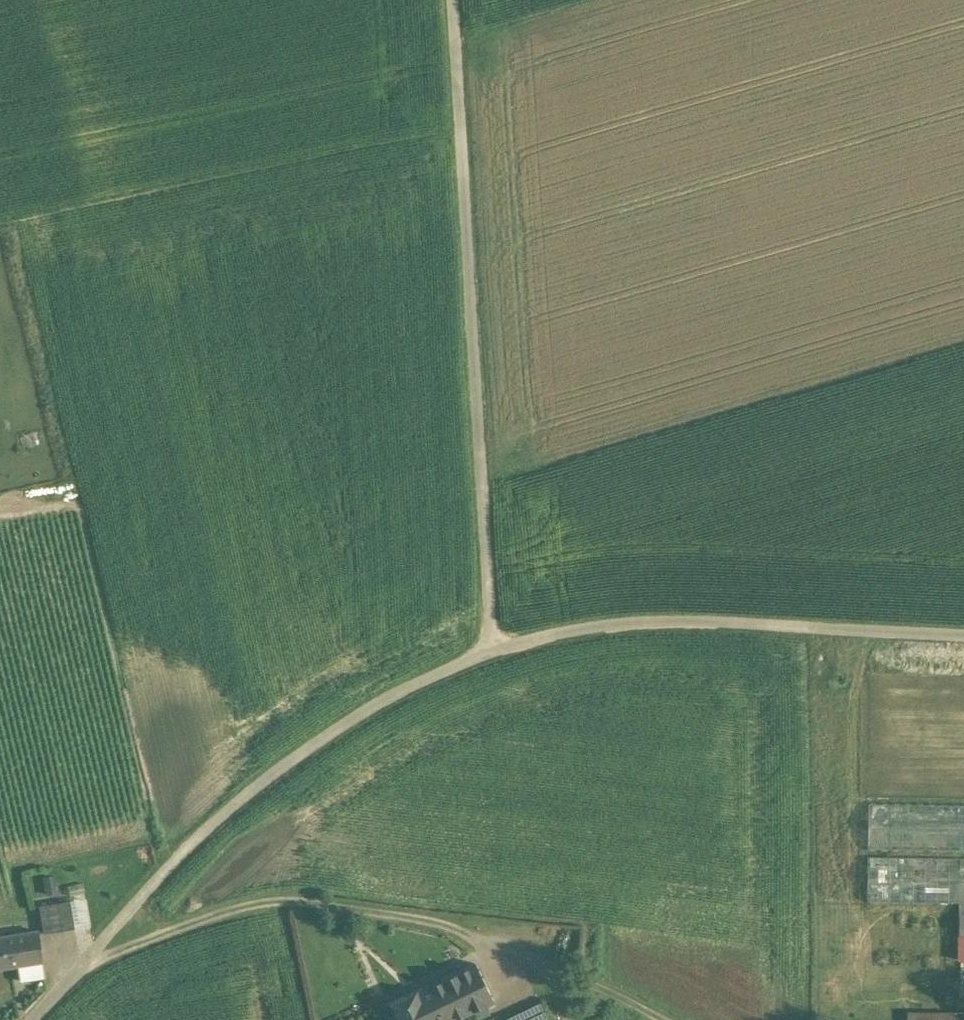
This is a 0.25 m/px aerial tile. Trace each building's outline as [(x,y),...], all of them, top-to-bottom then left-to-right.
[(867,803),(867,849),(963,850),(963,804),(867,803)] [(867,855),(866,901),(959,903),(963,903),(963,857),(867,855)] [(58,874),(43,877),(47,896),(61,894),(58,874)] [(70,901),(39,906),(44,933),(75,928),(70,901)] [(0,936),(0,968),(18,966),(20,980),(22,980),(22,979),(43,976),(44,976),(37,930),(0,936)] [(418,990),(432,1019),(454,1019),(494,1001),(475,963),(418,990)] [(389,1004),(397,1019),(432,1019),(418,990),(389,1004)] [(510,1019),(548,1019),(541,1004),(510,1019)] [(907,1011),(906,1019),(963,1019),(963,1012),(907,1011)]
